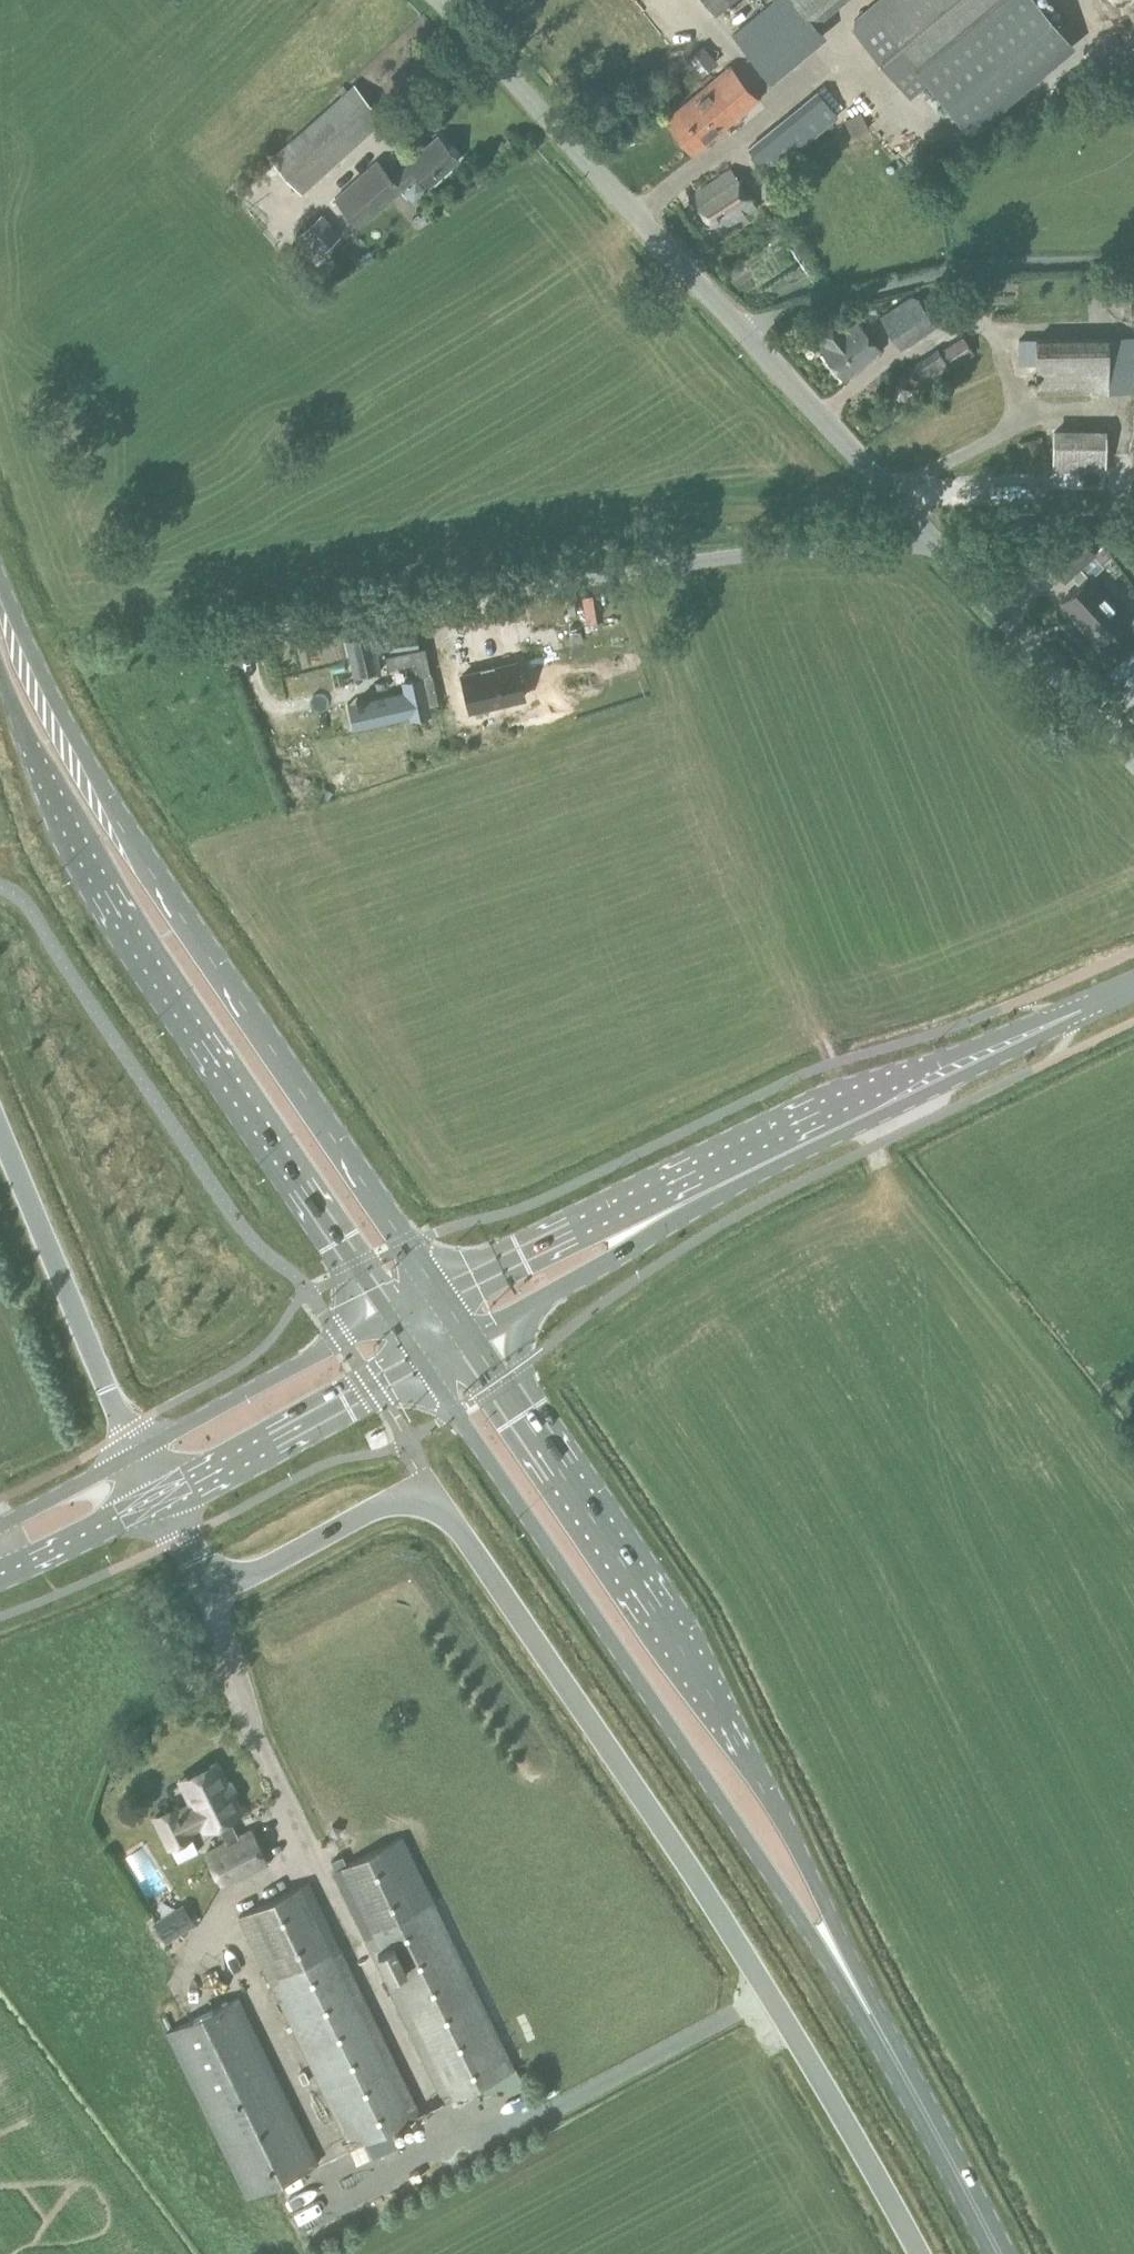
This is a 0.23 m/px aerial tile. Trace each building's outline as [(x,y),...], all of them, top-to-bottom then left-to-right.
[(716,15),(734,0),(704,0),(716,15)] [(929,82),(1026,0),(875,0),(855,17),(854,26),(911,95),(927,82),(928,83),(929,82)] [(928,83),(973,136),(1077,47),(1038,0),(1026,0),(929,82),(928,83)] [(709,103),(726,125),(758,99),(730,65),(703,88),(713,100),(709,103)] [(385,118),(354,82),(270,157),(301,193),(385,118)] [(693,153),(726,125),(709,103),(713,100),(703,88),(665,119),(693,153)] [(868,127),(861,111),(844,119),(852,135),(868,127)] [(768,172),(797,148),(776,122),(747,146),(768,172)] [(376,159),(333,197),(360,227),(419,174),(428,185),(459,158),(437,135),(408,161),(407,160),(392,175),(376,159)] [(886,149),(896,164),(913,153),(902,138),(886,149)] [(737,175),(731,168),(689,196),(694,204),(693,205),(692,206),(693,206),(707,227),(708,227),(709,226),(715,234),(757,206),(751,197),(753,196),(739,175),(738,175),(737,175)] [(321,215),(296,238),(314,259),(339,235),(321,215)] [(1133,312),(1133,281),(1122,282),(1124,313),(1133,312)] [(912,294),(879,315),(901,348),(937,325),(918,296),(912,294)] [(842,326),(833,316),(814,331),(826,346),(822,350),(845,379),(880,350),(859,321),(847,329),(844,325),(842,326)] [(1019,338),(1019,363),(1036,362),(1036,393),(1108,392),(1133,392),(1133,336),(1108,336),(1019,338)] [(950,367),(937,348),(908,367),(920,387),(950,367)] [(1046,456),(1041,435),(1017,441),(1022,461),(1046,456)] [(1052,435),(1052,470),(1106,471),(1106,435),(1052,435)] [(1062,600),(1099,641),(1127,616),(1080,565),(1095,551),(1075,530),(1046,556),(1065,578),(1070,574),(1079,583),(1062,600)] [(443,614),(420,619),(433,674),(456,669),(443,614)] [(418,646),(415,619),(387,623),(391,651),(418,646)] [(380,669),(372,634),(346,641),(354,675),(380,669)] [(415,660),(419,677),(421,676),(421,677),(422,677),(432,674),(429,659),(426,646),(386,652),(388,666),(415,660)] [(481,670),(462,675),(470,709),(524,697),(516,662),(494,667),(494,665),(481,668),(481,670)] [(404,690),(358,700),(360,708),(364,727),(392,721),(410,717),(429,713),(427,704),(422,677),(421,677),(421,676),(419,677),(402,681),(404,690)] [(176,1806),(155,1816),(169,1845),(191,1834),(189,1829),(201,1823),(203,1827),(215,1822),(224,1840),(204,1850),(221,1887),(269,1863),(251,1827),(238,1833),(229,1815),(240,1810),(218,1762),(181,1780),(192,1804),(179,1811),(176,1806)] [(403,1835),(331,1870),(444,2102),(515,2067),(434,1899),(403,1835)] [(308,1881),(237,1915),(350,2147),(421,2113),(340,1945),(308,1881)] [(167,1940),(196,1923),(183,1902),(154,1920),(167,1940)] [(238,1998),(166,2032),(246,2198),(318,2163),(238,1998)]
